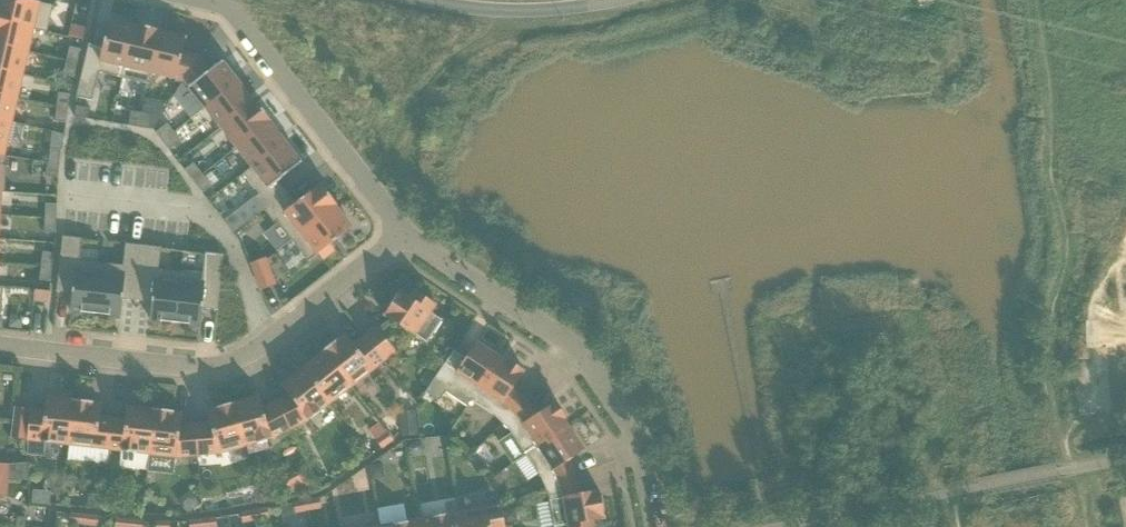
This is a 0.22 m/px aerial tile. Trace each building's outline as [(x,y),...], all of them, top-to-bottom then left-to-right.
[(53,5),(30,0),(0,0),(0,20),(47,31),(53,5)] [(31,28),(47,32),(47,31),(0,20),(0,45),(26,51),(31,28)] [(123,78),(135,24),(134,24),(133,25),(109,20),(103,46),(88,43),(76,97),(92,101),(98,72),(123,78)] [(147,83),(160,30),(135,24),(123,78),(147,83)] [(71,25),(68,36),(82,39),(85,28),(71,25)] [(183,81),(198,57),(181,54),(185,38),(160,32),(161,30),(160,30),(147,83),(148,84),(151,73),(183,81)] [(21,74),(26,51),(0,45),(0,70),(21,74)] [(77,63),(80,49),(69,46),(66,61),(77,63)] [(238,82),(222,61),(209,71),(198,57),(183,81),(205,108),(238,82)] [(74,77),(77,63),(66,61),(63,75),(74,77)] [(15,98),(21,74),(0,70),(0,94),(15,98)] [(220,128),(255,101),(254,100),(253,101),(238,82),(205,108),(220,128)] [(68,108),(69,94),(58,93),(56,107),(68,108)] [(10,121),(15,98),(0,94),(0,119),(10,121)] [(236,148),(270,121),(255,101),(220,128),(236,148)] [(88,119),(90,108),(76,105),(74,117),(88,119)] [(66,123),(68,108),(56,107),(54,122),(66,123)] [(139,127),(141,112),(130,111),(128,125),(139,127)] [(150,129),(152,114),(141,112),(139,127),(150,129)] [(10,121),(0,119),(0,155),(2,156),(10,121)] [(243,174),(285,142),(270,123),(271,122),(270,121),(236,148),(251,167),(242,174),(243,174)] [(162,141),(174,132),(167,123),(155,133),(162,141)] [(169,150),(181,141),(174,132),(162,141),(169,150)] [(278,181),(301,163),(285,142),(243,174),(258,194),(254,197),(264,210),(286,192),(278,181)] [(59,164),(61,149),(50,148),(48,162),(59,164)] [(57,178),(59,164),(48,162),(46,177),(57,178)] [(202,174),(193,163),(184,170),(193,181),(202,174)] [(211,186),(202,174),(193,181),(202,193),(211,186)] [(291,240),(336,205),(320,184),(295,204),(286,192),(264,210),(273,223),(276,221),(278,223),(291,240)] [(56,219),(57,204),(45,204),(45,218),(56,219)] [(329,244),(352,227),(336,207),(337,206),(336,205),(291,240),(308,261),(318,253),(321,258),(333,249),(329,244)] [(55,233),(56,219),(45,218),(44,233),(55,233)] [(95,314),(101,263),(79,260),(81,238),(62,236),(56,292),(72,293),(70,311),(95,314)] [(137,301),(143,245),(125,243),(123,265),(101,263),(95,314),(120,316),(122,299),(137,301)] [(175,323),(180,272),(158,270),(161,247),(143,245),(137,301),(151,303),(149,320),(175,323)] [(52,267),(54,253),(42,252),(41,266),(52,267)] [(217,310),(224,255),(205,252),(202,280),(181,277),(181,272),(180,272),(175,323),(200,325),(202,308),(217,310)] [(275,284),(265,258),(251,263),(261,290),(275,284)] [(50,282),(52,267),(41,266),(39,280),(50,282)] [(48,302),(49,291),(35,290),(33,301),(48,302)] [(427,344),(442,320),(431,312),(435,304),(415,291),(410,298),(400,291),(384,315),(427,344)] [(376,327),(364,337),(383,361),(395,352),(376,327)] [(383,361),(364,337),(354,345),(345,334),(338,340),(337,339),(322,351),(322,352),(323,351),(351,386),(383,361)] [(453,350),(440,369),(426,392),(439,401),(445,392),(467,406),(471,400),(499,357),(476,342),(466,358),(453,350)] [(323,351),(322,352),(302,368),(330,403),(351,386),(323,351)] [(507,362),(499,357),(471,400),(493,414),(502,423),(525,401),(512,388),(524,370),(508,360),(507,362)] [(330,403),(302,368),(281,385),(288,395),(275,401),(290,429),(309,419),(330,403)] [(290,429),(275,401),(263,408),(259,396),(233,403),(232,403),(245,446),(270,439),(290,429)] [(73,400),(72,400),(46,397),(44,410),(31,409),(27,440),(28,455),(44,457),(45,442),(68,445),(73,400)] [(73,399),(72,400),(73,400),(68,445),(109,449),(112,418),(99,417),(101,403),(92,402),(92,401),(73,399)] [(538,413),(525,401),(502,423),(511,432),(526,454),(568,426),(563,419),(566,417),(555,402),(538,413)] [(232,403),(233,403),(233,402),(214,407),(215,408),(206,411),(209,423),(195,424),(197,455),(219,453),(245,446),(232,403)] [(154,410),(153,409),(127,406),(125,420),(112,418),(109,449),(149,454),(154,410)] [(27,440),(31,409),(14,407),(10,438),(27,440)] [(153,408),(153,409),(154,410),(149,454),(176,457),(197,455),(195,424),(180,425),(182,413),(172,412),(173,411),(153,408)] [(584,449),(568,426),(526,454),(540,477),(545,488),(575,476),(568,460),(584,449)] [(387,433),(376,440),(381,448),(393,440),(387,433)] [(575,476),(545,488),(549,499),(548,499),(554,526),(557,526),(568,525),(568,526),(593,526),(592,520),(604,518),(599,490),(582,493),(575,476)] [(320,498),(306,501),(308,510),(321,507),(320,498)] [(293,503),(280,506),(282,518),(295,515),(295,512),(308,510),(306,501),(293,503)] [(459,511),(462,526),(505,526),(500,504),(459,511)] [(267,508),(254,511),(256,520),(269,517),(267,508)] [(256,520),(254,511),(241,513),(242,522),(256,520)] [(459,511),(419,519),(421,526),(462,526),(459,511)] [(83,524),(84,515),(71,513),(70,522),(83,524)] [(97,516),(84,515),(83,524),(96,525),(97,516)] [(129,520),(116,518),(115,526),(129,526),(129,520)] [(202,519),(203,526),(215,526),(217,526),(216,518),(202,519)] [(419,519),(379,526),(380,526),(421,526),(419,519)]
